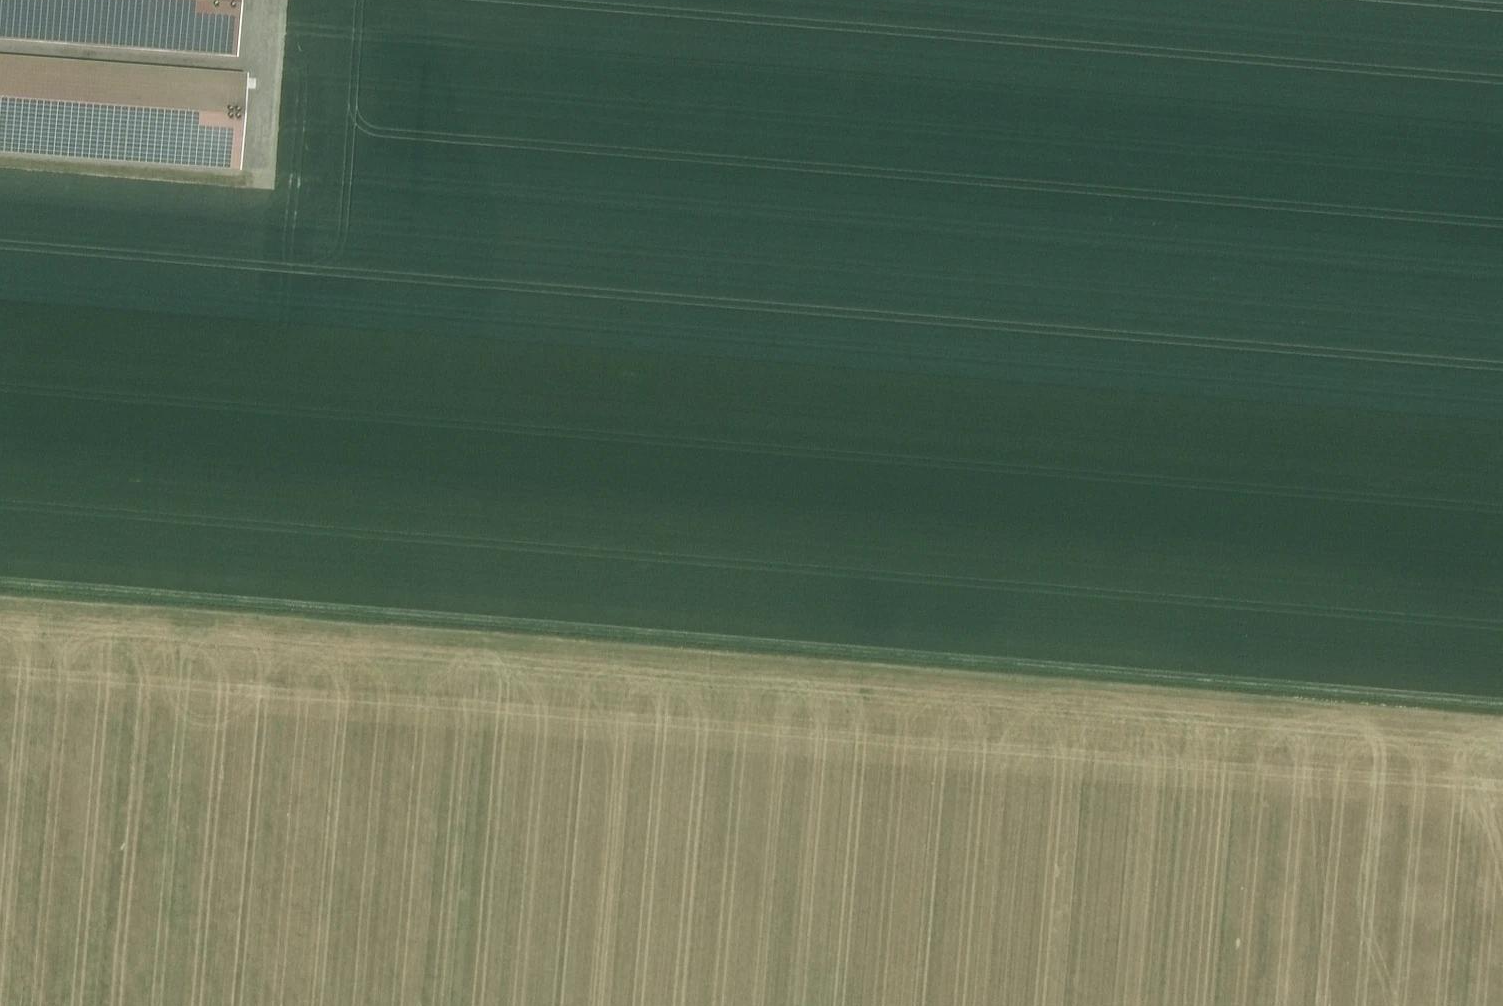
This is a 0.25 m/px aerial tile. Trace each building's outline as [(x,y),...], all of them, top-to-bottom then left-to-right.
[(239,61),(244,0),(0,0),(0,42),(239,61)] [(241,169),(247,91),(248,78),(0,60),(0,151),(241,169)]
